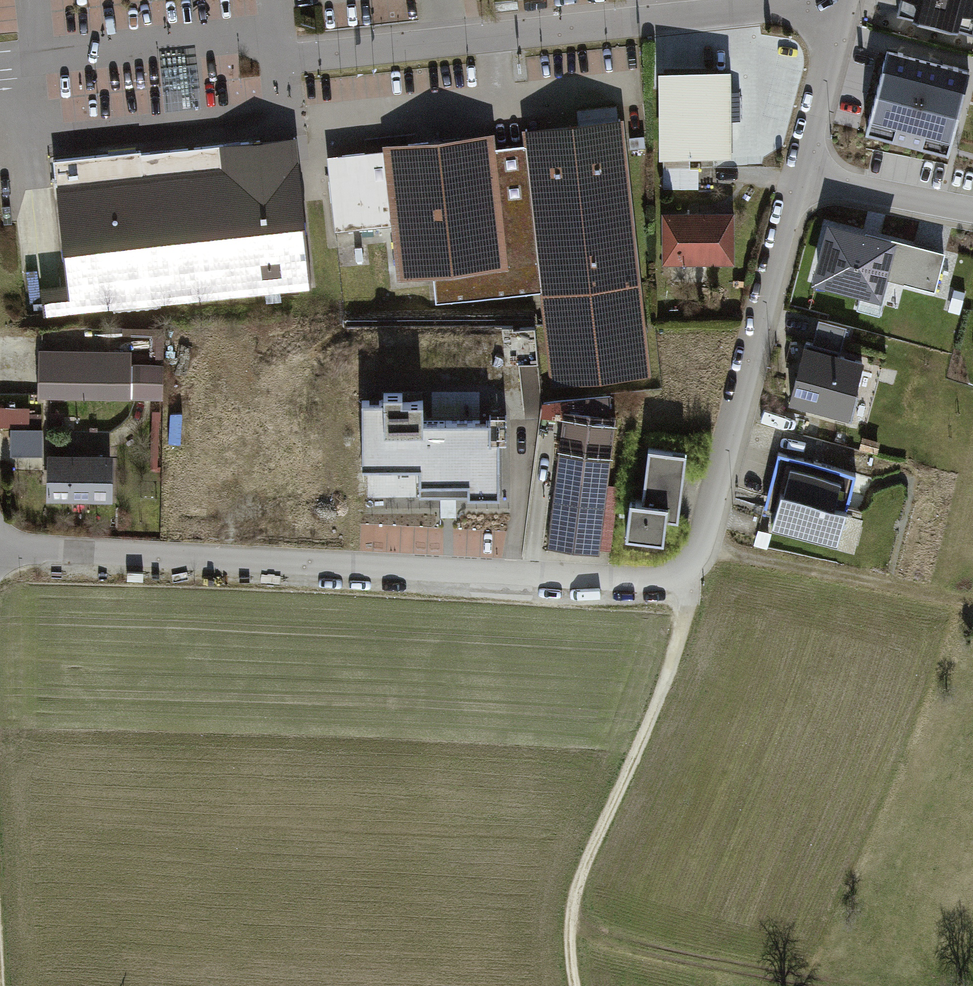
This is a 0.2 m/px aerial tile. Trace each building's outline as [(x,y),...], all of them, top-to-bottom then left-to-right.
[(898,15),(972,33),(972,0),(901,0),(898,15)] [(970,74),(886,53),(866,131),(950,152),(970,74)] [(728,69),(653,70),(653,155),(729,155),(728,69)] [(618,118),(522,129),(523,145),(540,290),(553,394),(649,383),(618,118)] [(492,133),(380,146),(391,239),(396,282),(432,278),(508,269),(494,148),(492,133)] [(226,168),(296,161),(292,140),(223,146),(226,168)] [(523,145),(494,148),(508,269),(432,278),(435,303),(540,290),(523,145)] [(141,151),(55,161),(69,286),(46,289),(49,313),(309,285),(296,161),(226,168),(223,146),(141,154),(141,151)] [(380,146),(322,153),(333,246),(391,239),(380,146)] [(732,215),(662,215),(661,264),(731,265),(732,215)] [(896,237),(826,219),(810,281),(880,299),(886,277),(896,237)] [(945,250),(896,237),(886,277),(935,290),(945,250)] [(846,343),(850,325),(822,319),(818,337),(846,343)] [(863,357),(804,342),(788,403),(847,419),(863,357)] [(129,347),(37,345),(35,398),(161,401),(162,361),(129,360),(129,347)] [(383,399),(363,399),(364,465),(423,465),(423,495),(498,494),(497,443),(488,443),(487,422),(424,422),(424,398),(403,398),(403,392),(383,392),(383,399)] [(1,406),(1,425),(32,425),(32,406),(1,406)] [(581,561),(598,444),(559,438),(543,556),(581,561)] [(108,445),(44,444),(43,500),(107,501),(108,445)] [(684,454),(639,449),(633,503),(621,502),(616,540),(654,544),(656,520),(677,522),(684,454)] [(856,472),(779,452),(768,492),(783,496),(845,513),(856,472)] [(845,513),(783,496),(775,527),(838,542),(845,513)]
